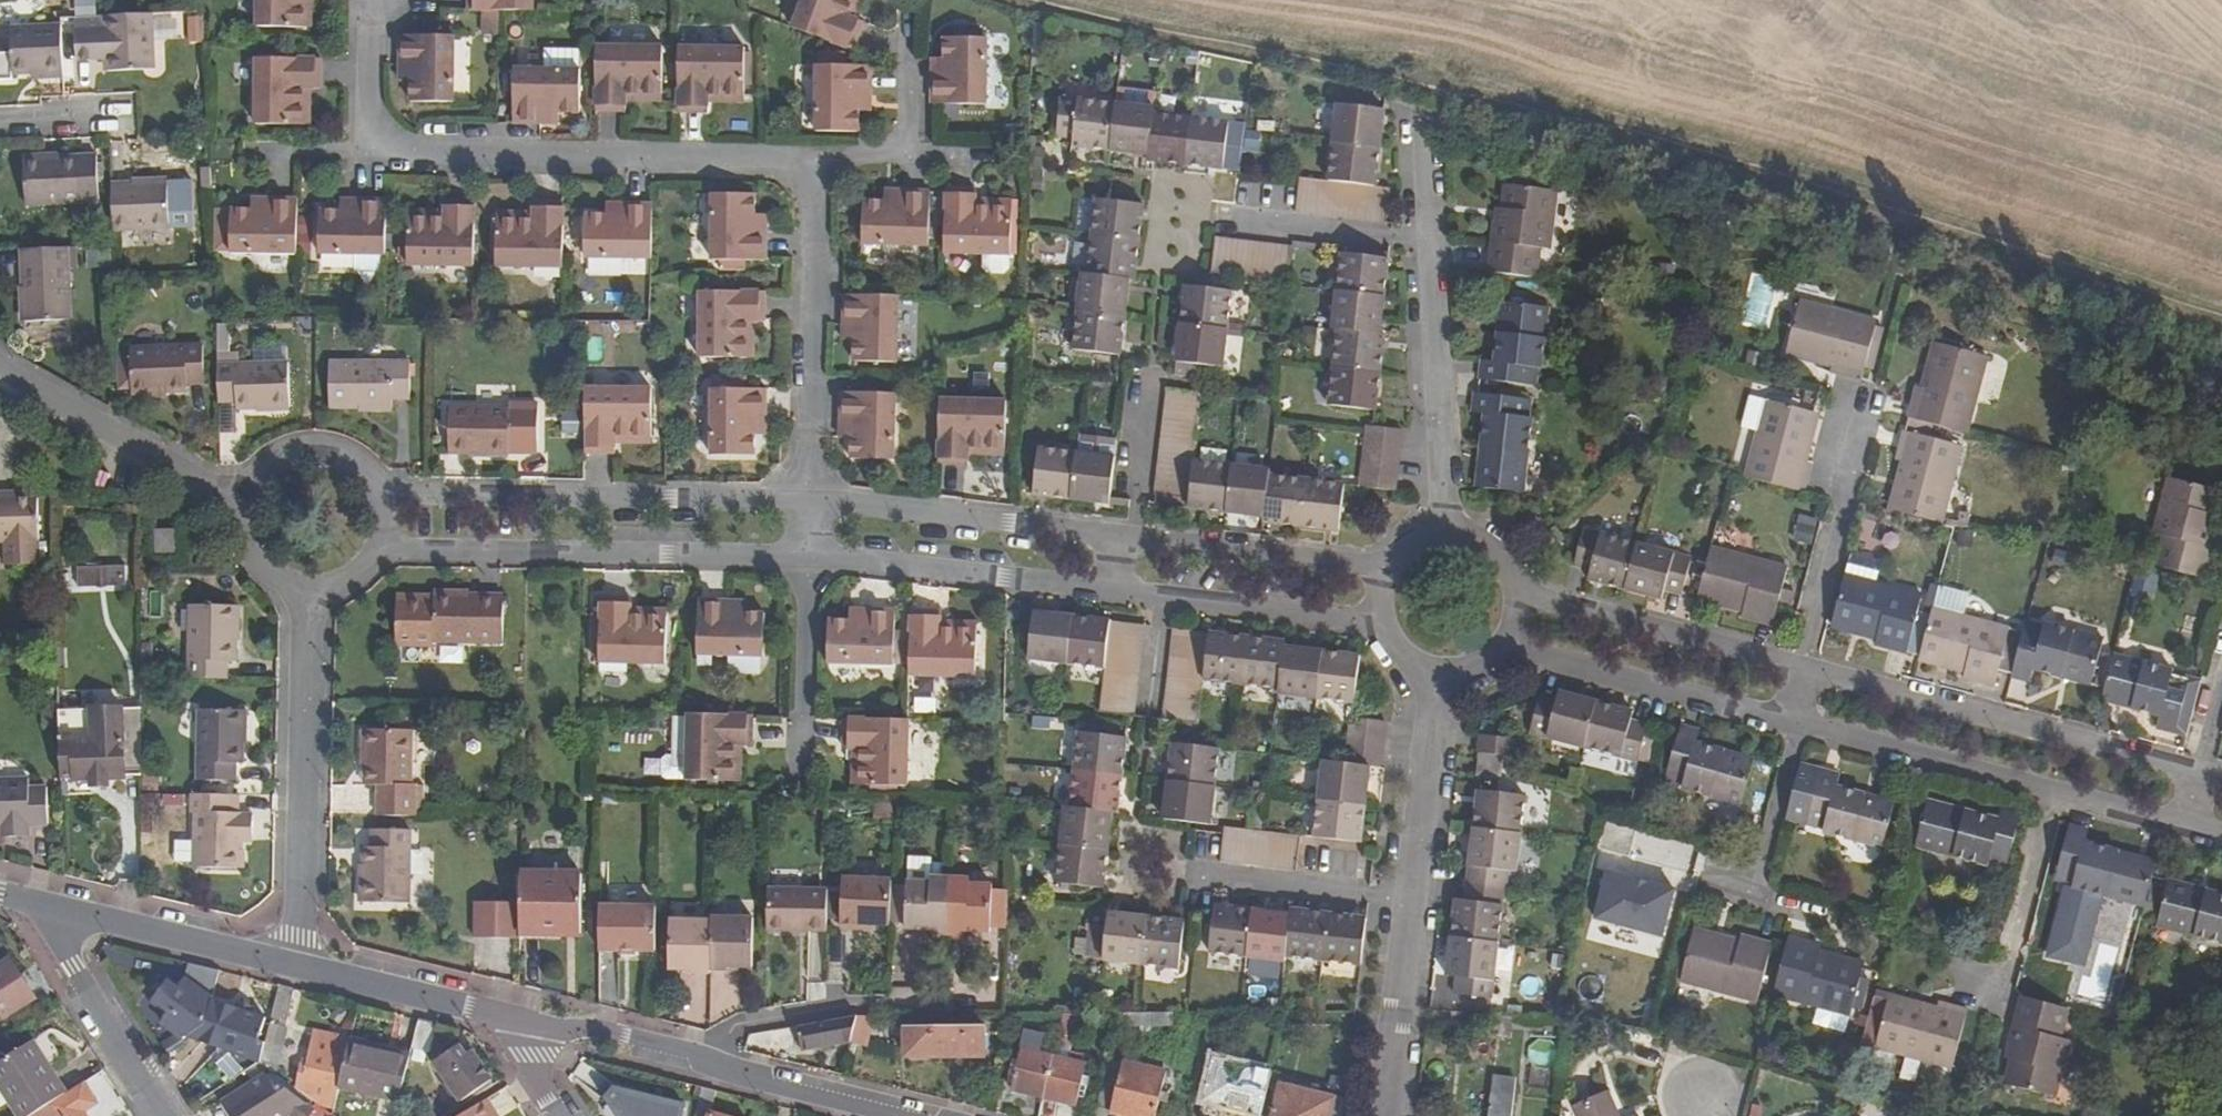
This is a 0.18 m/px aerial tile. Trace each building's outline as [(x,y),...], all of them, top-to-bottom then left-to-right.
[(257,27),(303,27),(303,0),(257,0),(257,27)] [(469,9),(500,9),(533,9),(533,0),(469,0),(469,9)] [(853,16),(848,14),(853,0),(802,0),(793,26),(854,48),(864,19),(853,16)] [(853,16),(859,0),(853,0),(848,14),(853,16)] [(503,12),(485,11),(484,33),(503,34),(503,12)] [(156,69),(154,13),(107,15),(108,30),(77,31),(79,60),(97,59),(97,54),(108,54),(108,59),(109,71),(156,69)] [(206,16),(190,15),(188,41),(204,42),(206,16)] [(65,77),(63,25),(11,27),(14,74),(47,73),(47,78),(65,77)] [(411,67),(411,82),(411,102),(453,102),(454,37),(400,36),(400,67),(411,67)] [(945,36),(945,56),(945,72),(934,72),(934,102),(987,102),(988,36),(945,36)] [(624,110),(625,100),(625,93),(663,93),(663,45),(597,46),(597,86),(597,105),(597,110),(624,110)] [(708,94),(744,95),(744,83),(745,51),(745,48),(680,47),(679,111),(708,111),(708,101),(708,94)] [(546,68),(581,68),(581,50),(546,50),(546,68)] [(858,131),(858,109),(859,94),(872,94),(873,65),(853,64),(841,64),(841,51),(819,51),(819,64),(817,64),(816,130),(858,131)] [(945,72),(945,56),(935,56),(934,72),(945,72)] [(280,59),(255,58),(255,124),(301,124),(302,89),(309,89),(320,89),(321,59),(280,59)] [(400,81),(411,82),(411,67),(400,67),(400,81)] [(581,68),(546,68),(514,68),(514,124),(543,124),(542,113),(562,113),(581,113),(581,68)] [(597,105),(597,86),(589,86),(588,105),(597,105)] [(1117,107),(1151,111),(1152,96),(1114,92),(1112,107),(1117,107)] [(859,94),(858,109),(872,109),(872,94),(859,94)] [(1204,170),(1222,173),(1228,125),(1150,115),(1151,111),(1117,107),(1077,103),(1071,149),(1087,151),(1128,156),(1146,158),(1145,164),(1164,166),(1204,170)] [(1333,145),(1328,183),(1374,189),(1377,168),(1382,123),(1383,112),(1337,107),(1333,145)] [(542,113),(543,124),(561,124),(562,113),(542,113)] [(99,155),(26,158),(28,205),(101,202),(99,155)] [(1374,189),(1328,183),(1299,180),(1299,182),(1295,214),(1384,225),(1388,191),(1374,189)] [(114,183),(116,230),(171,228),(169,181),(114,183)] [(1494,228),(1488,273),(1537,280),(1541,250),(1550,251),(1559,193),(1504,187),(1501,211),(1496,211),(1494,228)] [(947,188),(945,251),(984,253),(1010,253),(1011,253),(1012,207),(976,206),(977,200),(977,188),(947,188)] [(902,202),(885,201),(863,201),(862,246),(929,247),(929,191),(902,190),(902,202)] [(902,202),(902,190),(885,190),(885,201),(902,202)] [(711,258),(716,258),(745,258),(764,258),(765,230),(754,229),(754,213),(755,193),(713,192),(711,258)] [(269,208),(252,208),(232,208),(231,251),(298,252),(299,196),(269,196),(269,208)] [(269,208),(269,196),(252,197),(252,208),(269,208)] [(357,212),(342,212),(320,212),(319,256),(387,257),(388,201),(358,200),(357,212)] [(357,212),(358,200),(342,200),(342,212),(357,212)] [(407,265),(476,266),(477,201),(446,201),(446,212),(446,218),(408,218),(408,237),(398,237),(398,265),(407,265)] [(535,220),(497,220),(497,265),(564,265),(565,201),(536,201),(535,212),(535,220)] [(622,215),(606,215),(586,215),(585,257),(653,258),(654,203),(622,203),(622,215)] [(622,215),(622,203),(606,203),(606,215),(622,215)] [(1073,354),(1119,358),(1121,338),(1126,297),(1128,282),(1134,283),(1137,260),(1142,220),(1143,207),(1106,203),(1097,203),(1093,239),(1088,278),(1082,277),(1073,354)] [(754,229),(765,230),(766,230),(767,213),(754,213),(754,229)] [(1215,241),(1210,277),(1286,286),(1287,286),(1291,251),(1215,241)] [(69,247),(22,249),(26,322),(72,319),(69,247)] [(111,267),(111,248),(88,249),(88,267),(111,267)] [(1342,248),(1341,257),(1389,262),(1390,254),(1342,248)] [(1010,253),(984,253),(984,266),(991,272),(1003,272),(1009,265),(1010,253)] [(1332,331),(1337,331),(1379,336),(1382,312),(1387,281),(1389,262),(1341,257),(1337,293),(1332,329),(1332,331)] [(745,258),(716,258),(716,268),(744,268),(745,258)] [(701,357),(748,357),(748,320),(754,320),(764,321),(765,291),(701,290),(701,357)] [(1178,345),(1176,365),(1221,371),(1226,332),(1230,295),(1208,293),(1185,290),(1184,298),(1178,345)] [(857,325),(856,341),(856,362),(897,362),(899,295),(846,294),(845,324),(857,325)] [(1814,359),(1813,364),(1831,369),(1830,373),(1860,381),(1864,367),(1869,368),(1879,330),(1874,328),(1875,321),(1798,303),(1787,352),(1814,359)] [(1534,388),(1536,370),(1541,371),(1549,310),(1501,304),(1499,317),(1494,364),(1481,363),(1478,381),(1534,388)] [(844,341),(856,341),(857,325),(845,324),(844,341)] [(1379,336),(1337,331),(1327,408),(1375,413),(1377,395),(1382,351),(1384,337),(1379,336)] [(1932,343),(1925,370),(1930,372),(1937,345),(1932,343)] [(1930,372),(1925,370),(1921,389),(1914,388),(1906,418),(1967,435),(1988,357),(1937,345),(1930,372)] [(118,355),(120,389),(133,388),(134,393),(185,394),(186,385),(203,386),(203,349),(133,349),(133,354),(118,355)] [(1814,359),(1787,352),(1785,357),(1813,364),(1814,359)] [(219,366),(241,366),(241,356),(219,356),(219,366)] [(413,362),(331,362),(330,408),(395,408),(396,399),(413,399),(413,362)] [(219,366),(220,404),(238,404),(238,410),(290,411),(291,366),(241,366),(219,366)] [(1175,372),(1174,380),(1196,383),(1197,374),(1175,372)] [(896,375),(843,375),(842,405),(854,405),(854,421),(853,441),(895,441),(896,375)] [(717,379),(717,386),(754,387),(754,380),(717,379)] [(756,415),(768,415),(768,387),(754,387),(717,386),(713,386),(713,453),(756,454),(756,433),(756,415)] [(615,436),(650,436),(650,389),(586,389),(585,453),(614,453),(615,442),(615,436)] [(1188,510),(1194,464),(1202,397),(1173,394),(1169,393),(1155,506),(1188,510)] [(1007,396),(941,395),(939,458),(969,458),(969,449),(970,441),(1005,441),(1007,396)] [(1483,432),(1475,487),(1518,491),(1524,492),(1533,420),(1529,419),(1531,403),(1473,395),(1471,414),(1485,415),(1483,432)] [(1741,428),(1756,433),(1764,401),(1749,397),(1741,428)] [(1805,463),(1811,443),(1806,442),(1813,414),(1764,401),(1756,433),(1744,478),(1803,494),(1811,465),(1805,463)] [(854,405),(842,405),(842,421),(854,421),(854,405)] [(510,408),(451,406),(450,453),(509,454),(510,408)] [(1818,415),(1813,414),(1806,442),(1811,443),(1818,415)] [(767,433),(768,415),(756,415),(756,433),(767,433)] [(1369,429),(1362,489),(1395,493),(1403,433),(1369,429)] [(1900,461),(1895,482),(1900,484),(1892,511),(1942,525),(1962,448),(1903,431),(1895,460),(1900,461)] [(1005,449),(1005,441),(970,441),(969,449),(1005,449)] [(1034,498),(1110,507),(1115,461),(1039,451),(1034,498)] [(1201,452),(1200,465),(1226,468),(1227,455),(1201,452)] [(1194,464),(1188,510),(1263,520),(1262,525),(1286,528),(1325,532),(1339,534),(1345,487),(1306,483),(1268,478),(1268,473),(1230,469),(1226,468),(1200,465),(1194,464)] [(2163,536),(2155,567),(2201,579),(2215,526),(2211,525),(2220,492),(2167,479),(2153,533),(2163,536)] [(1895,482),(1887,509),(1892,511),(1900,484),(1895,482)] [(10,542),(10,550),(6,550),(6,565),(39,564),(37,494),(0,495),(0,543),(10,542)] [(1789,540),(1809,546),(1817,519),(1797,513),(1789,540)] [(176,531),(154,531),(154,553),(176,553),(176,531)] [(1584,531),(1574,568),(1591,572),(1589,582),(1599,584),(1650,598),(1663,601),(1666,591),(1683,596),(1693,561),(1584,531)] [(1788,569),(1710,549),(1698,597),(1727,605),(1725,609),(1746,615),(1745,620),(1755,623),(1773,627),(1788,569)] [(1851,554),(1845,576),(1877,585),(1882,563),(1851,554)] [(2157,570),(2141,565),(2134,592),(2151,596),(2157,570)] [(119,567),(79,569),(79,588),(116,588),(116,580),(127,580),(127,567),(119,567)] [(1923,597),(1877,585),(1845,576),(1833,623),(1860,631),(1858,636),(1879,641),(1878,646),(1886,648),(1907,654),(1923,597)] [(127,587),(127,580),(116,580),(116,588),(127,587)] [(1938,608),(1965,616),(1970,595),(1944,588),(1938,608)] [(504,596),(436,594),(436,599),(396,599),(397,645),(435,646),(435,641),(503,643),(504,596)] [(1698,597),(1696,601),(1725,609),(1727,605),(1698,597)] [(630,617),(630,610),(630,598),(599,598),(599,661),(668,662),(667,617),(630,617)] [(767,612),(747,611),(731,611),(731,600),(700,599),(700,653),(766,653),(767,612)] [(747,600),(731,600),(731,611),(747,611),(747,600)] [(977,673),(979,627),(941,626),(941,619),(941,608),(912,607),(910,672),(977,673)] [(848,608),(848,621),(864,621),(864,609),(848,608)] [(1949,664),(1948,669),(1966,673),(1964,679),(1976,682),(1996,687),(2011,629),(1965,616),(1938,608),(1935,608),(1921,656),(1949,664)] [(190,609),(189,678),(229,679),(229,661),(237,661),(238,610),(190,609)] [(827,664),(893,665),(894,631),(895,610),(864,609),(864,621),(848,621),(828,621),(827,664)] [(1065,667),(1105,672),(1111,625),(1034,617),(1028,663),(1065,667)] [(1860,631),(1833,623),(1832,629),(1858,636),(1860,631)] [(2044,628),(2024,623),(2010,677),(2030,682),(2033,671),(2063,678),(2091,685),(2103,639),(2045,624),(2044,628)] [(1111,625),(1105,672),(1100,715),(1129,718),(1133,719),(1144,629),(1111,625)] [(894,631),(893,665),(905,665),(905,630),(894,631)] [(1204,683),(1210,636),(1175,632),(1165,722),(1176,724),(1199,726),(1204,683)] [(1287,645),(1210,636),(1204,683),(1242,687),(1281,692),(1286,650),(1287,645)] [(142,650),(142,678),(152,678),(153,650),(142,650)] [(1286,650),(1281,692),(1280,697),(1355,706),(1360,659),(1286,650)] [(2109,669),(2112,657),(2103,654),(2100,667),(2109,669)] [(1921,656),(1920,661),(1948,669),(1949,664),(1921,656)] [(2172,672),(2113,656),(2100,701),(2159,717),(2155,729),(2165,732),(2185,737),(2200,683),(2171,675),(2172,672)] [(2109,669),(2100,667),(2094,686),(2103,688),(2109,669)] [(1560,694),(1558,703),(1541,699),(1531,735),(1583,749),(1639,764),(1640,761),(1651,764),(1658,739),(1646,736),(1649,726),(1632,723),(1634,714),(1624,711),(1578,699),(1560,694)] [(122,710),(58,711),(60,778),(77,778),(78,781),(92,780),(92,775),(109,774),(109,780),(123,779),(124,776),(142,776),(142,711),(122,712),(122,710)] [(246,711),(200,711),(199,780),(237,781),(237,763),(237,758),(245,758),(246,711)] [(748,713),(682,712),(681,754),(662,753),(656,760),(656,773),(664,778),(727,780),(728,744),(735,744),(747,745),(748,713)] [(862,759),(861,782),(907,783),(910,718),(845,716),(845,746),(850,746),(850,759),(862,759)] [(1347,767),(1371,769),(1382,771),(1387,725),(1353,721),(1347,767)] [(1743,808),(1755,762),(1722,752),(1696,745),(1700,732),(1682,728),(1668,783),(1685,787),(1684,793),(1743,808)] [(379,786),(378,815),(415,816),(415,812),(424,812),(424,786),(411,786),(412,731),(366,730),(365,785),(379,786)] [(1125,757),(1126,742),(1080,735),(1076,773),(1071,813),(1066,812),(1061,847),(1057,886),(1105,892),(1107,874),(1110,840),(1113,818),(1117,819),(1121,790),(1125,757)] [(1482,757),(1503,759),(1515,761),(1517,742),(1481,737),(1479,756),(1482,757)] [(1164,824),(1211,829),(1216,791),(1220,752),(1174,746),(1171,764),(1166,810),(1164,824)] [(1503,759),(1482,757),(1479,778),(1501,780),(1503,759)] [(1371,769),(1347,767),(1324,764),(1320,801),(1315,841),(1362,847),(1364,831),(1369,781),(1371,769)] [(1801,766),(1785,820),(1825,831),(1824,835),(1884,851),(1896,804),(1868,796),(1836,788),(1840,776),(1801,766)] [(92,780),(92,786),(109,785),(109,780),(109,774),(92,775),(92,780)] [(0,779),(0,826),(2,826),(8,826),(8,837),(28,837),(28,826),(48,825),(47,778),(0,779)] [(1451,963),(1449,979),(1458,980),(1456,999),(1494,1002),(1501,945),(1508,891),(1510,874),(1519,875),(1523,835),(1529,799),(1499,795),(1480,793),(1478,811),(1474,848),(1467,904),(1458,904),(1456,924),(1451,963)] [(231,795),(194,794),(194,814),(197,814),(196,872),(240,874),(240,847),(240,841),(252,841),(253,815),(231,814),(231,795)] [(2002,808),(1998,820),(1983,816),(1928,801),(1916,848),(1988,867),(1989,862),(2007,867),(2020,813),(2002,808)] [(1696,870),(1701,844),(1598,825),(1593,851),(1696,870)] [(362,847),(362,901),(409,903),(410,830),(372,829),(371,847),(362,847)] [(2146,906),(2158,861),(2125,851),(2086,841),(2088,834),(2069,829),(2056,879),(2073,884),(2072,887),(2146,906)] [(1297,873),(1301,840),(1263,835),(1225,831),(1221,864),(1297,873)] [(178,840),(178,862),(194,862),(193,839),(178,840)] [(1371,882),(1373,862),(1364,862),(1362,881),(1371,882)] [(948,935),(950,869),(932,868),(932,873),(909,873),(909,878),(890,877),(889,921),(889,924),(907,924),(907,929),(935,930),(935,934),(948,935)] [(950,869),(948,935),(962,935),(962,930),(991,930),(991,927),(1006,927),(1007,905),(1008,881),(993,881),(993,875),(970,874),(970,869),(950,869)] [(1586,926),(1664,934),(1670,881),(1592,873),(1586,926)] [(520,903),(520,933),(564,934),(583,935),(583,876),(521,875),(520,903)] [(859,921),(889,921),(890,877),(842,877),(841,926),(859,927),(859,921)] [(2169,881),(2157,927),(2221,944),(2221,895),(2169,881)] [(826,890),(766,890),(766,930),(826,929),(826,890)] [(2050,956),(2089,961),(2098,897),(2058,892),(2050,956)] [(520,933),(520,903),(476,902),(475,939),(520,940),(520,933)] [(599,903),(599,949),(655,948),(656,904),(599,903)] [(1361,968),(1366,922),(1348,919),(1311,915),(1292,912),(1291,917),(1271,915),(1238,911),(1215,909),(1210,955),(1246,959),(1285,964),(1286,959),(1324,963),(1361,968)] [(711,916),(711,921),(711,969),(728,969),(728,965),(751,965),(752,917),(711,916)] [(1180,972),(1186,925),(1167,923),(1134,919),(1110,916),(1105,963),(1180,972)] [(711,969),(711,921),(668,920),(669,967),(691,966),(691,971),(711,971),(711,969)] [(1696,931),(1694,936),(1724,944),(1725,939),(1696,931)] [(1724,944),(1694,936),(1682,986),(1758,1006),(1774,947),(1746,940),(1745,944),(1725,939),(1724,944)] [(1839,964),(1840,958),(1821,953),(1823,948),(1791,939),(1774,999),(1852,1021),(1854,1013),(1863,1015),(1871,984),(1862,982),(1865,971),(1839,964)] [(1867,966),(1840,958),(1839,964),(1865,971),(1867,966)] [(13,961),(0,969),(0,1017),(7,1013),(9,1016),(37,999),(13,961)] [(161,1056),(188,1039),(208,1027),(213,1004),(219,974),(190,967),(188,983),(183,990),(173,983),(172,983),(158,1001),(174,1013),(165,1024),(180,1035),(157,1050),(161,1056)] [(162,1022),(165,1024),(174,1013),(158,1001),(172,983),(173,983),(175,980),(171,977),(152,1002),(168,1014),(162,1022)] [(175,980),(173,983),(183,990),(188,983),(184,980),(181,984),(175,980)] [(261,1064),(276,1075),(287,1030),(286,1025),(294,992),(280,989),(266,1044),(261,1063),(261,1064)] [(1888,995),(1887,1000),(1916,1007),(1917,1002),(1888,995)] [(2070,1009),(2022,996),(2009,1046),(2014,1047),(2004,1083),(2057,1098),(2072,1041),(2061,1038),(2070,1009)] [(1916,1007),(1887,1000),(1874,1048),(1951,1069),(1966,1010),(1950,1006),(1938,1003),(1936,1007),(1917,1002),(1916,1007)] [(188,1039),(261,1063),(266,1044),(259,1042),(265,1022),(213,1004),(208,1027),(188,1039)] [(1173,1027),(1173,1015),(1122,1015),(1119,1028),(1173,1027)] [(1500,1018),(1484,1017),(1483,1031),(1498,1032),(1500,1018)] [(803,1053),(851,1044),(858,1018),(799,1028),(803,1053)] [(875,1018),(858,1018),(851,1044),(851,1045),(867,1049),(875,1018)] [(420,1023),(413,1051),(429,1054),(435,1027),(420,1023)] [(985,1031),(906,1031),(906,1059),(985,1059),(985,1031)] [(1011,1092),(1042,1099),(1052,1058),(1041,1055),(1046,1037),(1026,1032),(1011,1092)] [(350,1047),(351,1045),(316,1036),(309,1062),(302,1061),(296,1089),(333,1115),(334,1115),(340,1089),(350,1047)] [(1554,1064),(1553,1040),(1526,1042),(1527,1065),(1554,1064)] [(69,1096),(34,1042),(0,1064),(0,1090),(4,1097),(9,1093),(24,1115),(36,1115),(51,1107),(58,1102),(69,1096)] [(340,1089),(383,1099),(380,1115),(398,1115),(411,1061),(350,1047),(340,1089)] [(435,1065),(462,1102),(491,1082),(470,1054),(465,1057),(458,1048),(435,1065)] [(1052,1058),(1042,1099),(1076,1107),(1086,1066),(1052,1058)] [(586,1062),(576,1074),(606,1098),(616,1086),(586,1062)] [(1110,1062),(1099,1108),(1113,1111),(1112,1115),(1154,1115),(1164,1074),(1110,1062)] [(1262,1115),(1272,1076),(1216,1062),(1206,1101),(1262,1115)] [(224,1104),(233,1115),(314,1115),(317,1113),(266,1076),(224,1104)] [(86,1085),(69,1096),(58,1102),(67,1115),(86,1115),(84,1113),(98,1104),(86,1085)] [(1334,1101),(1281,1089),(1275,1115),(1331,1115),(1334,1101)] [(711,1115),(717,1093),(703,1090),(697,1115),(711,1115)] [(609,1100),(612,1106),(606,1110),(610,1115),(690,1115),(692,1110),(617,1091),(609,1100)] [(1575,1108),(1578,1115),(1617,1115),(1607,1094),(1575,1108)] [(1491,1096),(1489,1115),(1510,1115),(1512,1097),(1491,1096)] [(58,1102),(51,1107),(57,1115),(67,1115),(58,1102)] [(466,1115),(496,1115),(488,1102),(466,1115)]
